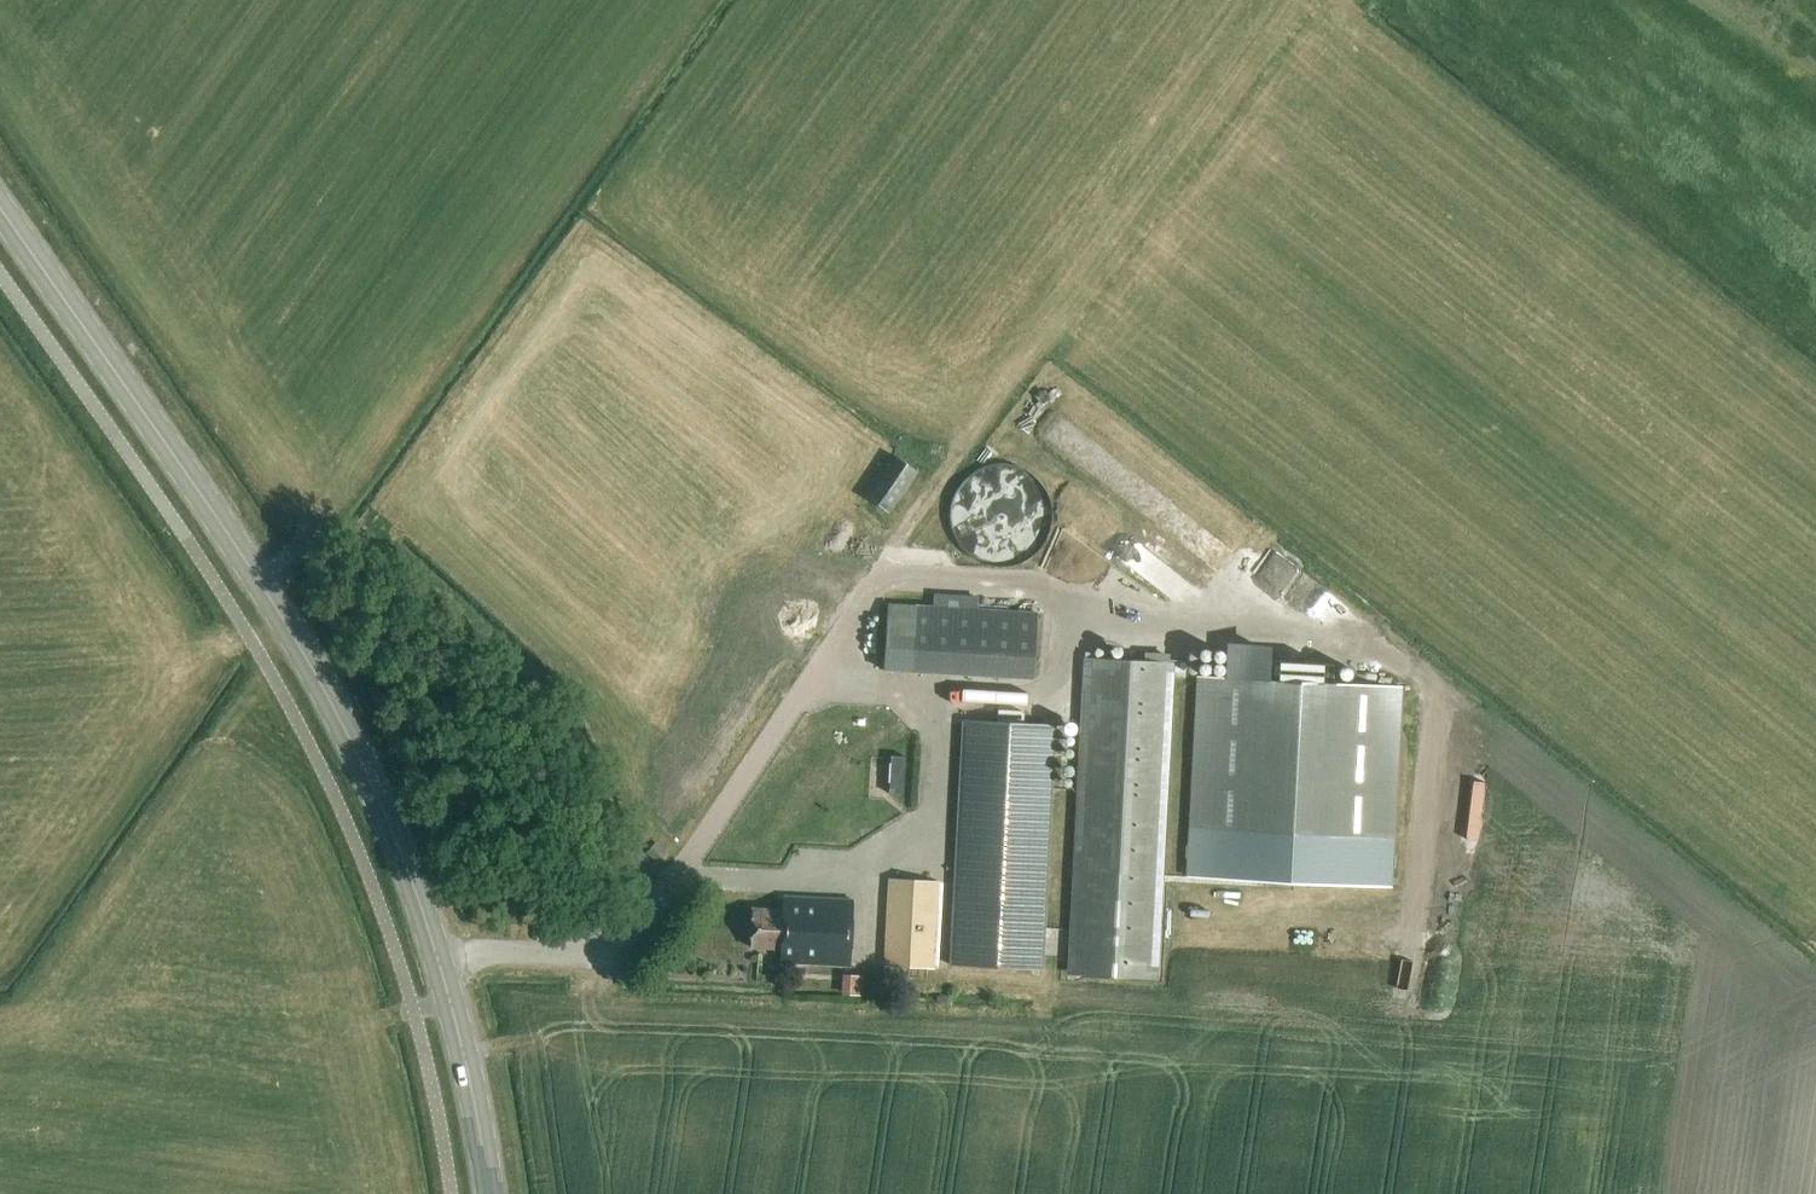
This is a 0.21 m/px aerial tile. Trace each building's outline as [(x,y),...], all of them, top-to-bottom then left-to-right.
[(895,456),(866,498),(887,513),(916,472),(895,456)] [(1033,679),(1036,613),(916,606),(912,672),(1033,679)] [(1065,976),(1157,981),(1173,664),(1081,659),(1065,976)] [(1188,829),(1393,840),(1401,688),(1331,684),(1332,664),(1267,661),(1266,680),(1197,677),(1188,829)] [(1023,711),(998,710),(997,726),(962,724),(950,965),(1043,970),(1055,729),(1023,727),(1023,711)] [(891,756),(889,793),(903,794),(905,757),(891,756)] [(933,971),(937,882),(886,880),(882,968),(933,971)] [(750,947),(780,949),(779,962),(850,966),(853,901),(783,897),(782,910),(752,909),(750,947)]
